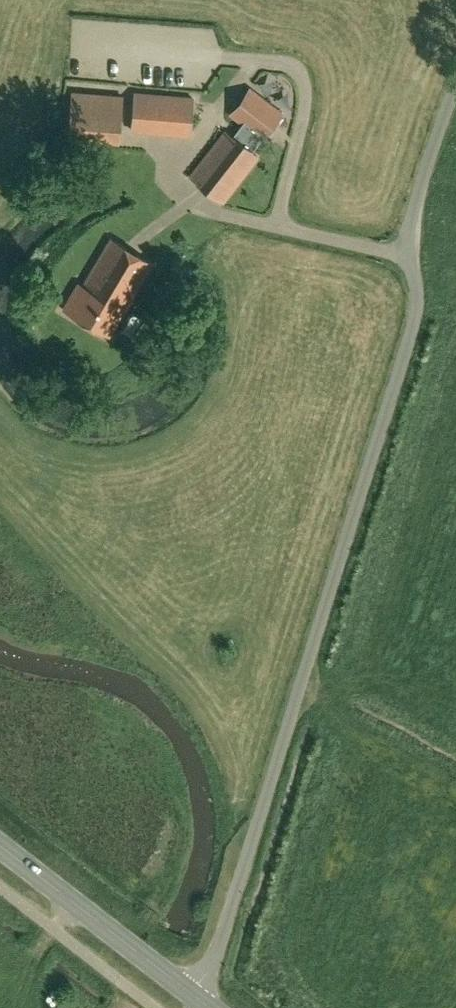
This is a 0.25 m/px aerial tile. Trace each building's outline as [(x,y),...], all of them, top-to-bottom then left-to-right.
[(119,126),(120,126),(123,96),(72,91),(69,125),(81,124),(101,124),(119,126)] [(190,176),(222,202),(258,157),(252,152),(262,140),(263,141),(281,118),(248,91),(230,114),(249,129),(239,142),(226,131),(190,176)] [(147,130),(150,95),(134,93),(131,129),(147,130)] [(178,97),(175,133),(190,134),(194,99),(178,97)] [(118,152),(120,126),(119,126),(101,124),(81,124),(69,125),(67,148),(70,149),(111,152),(118,152)] [(83,285),(79,283),(63,309),(108,337),(152,264),(111,239),(83,285)]
